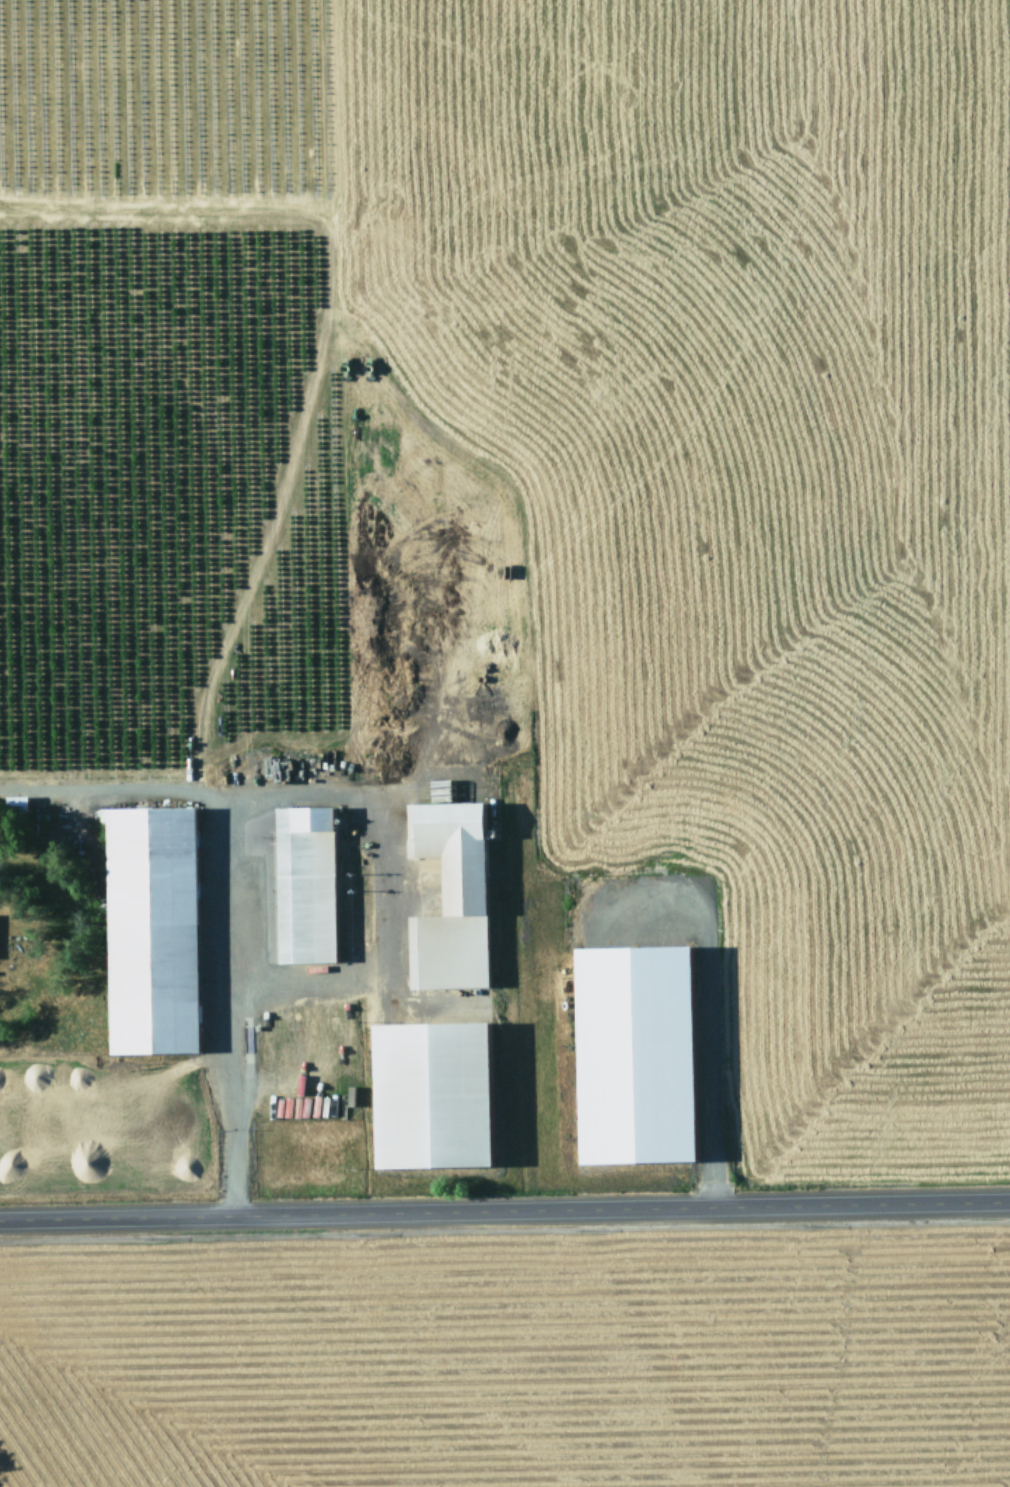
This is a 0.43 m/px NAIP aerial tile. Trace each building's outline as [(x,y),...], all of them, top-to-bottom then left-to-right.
[(483,987),(403,989),(402,916),(435,915),(434,856),(401,857),(400,838),(402,838),(401,804),(475,802),(476,837),(478,837),(479,914),(482,914),(483,987)] [(192,1052),(103,1053),(100,822),(97,822),(96,807),(189,806),(192,1052)] [(272,963),(271,876),(270,807),(327,806),(327,830),(329,830),(330,875),(329,875),(331,961),(272,963)] [(687,1160),(571,1163),(566,948),(682,945),(687,1160)] [(483,1166),(367,1169),(363,1025),(480,1022),(483,1166)]
